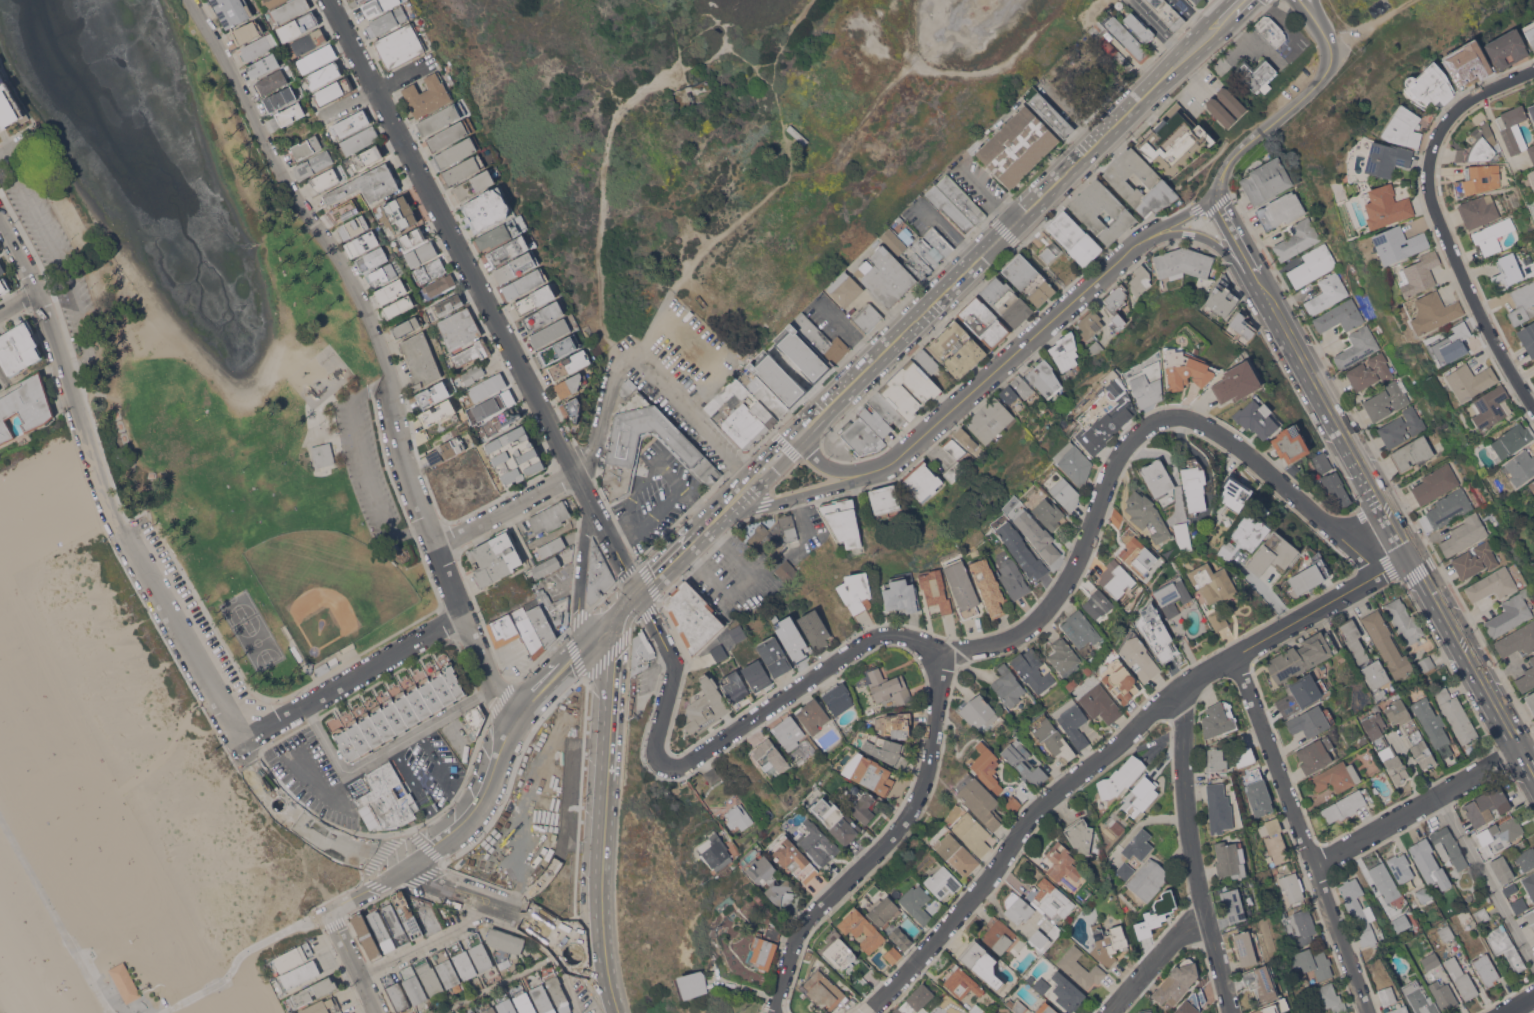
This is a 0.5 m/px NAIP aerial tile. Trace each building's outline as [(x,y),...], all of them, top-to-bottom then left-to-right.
[(227,29),(212,0),(247,0),(254,14),(251,16),(227,29)] [(271,8),(267,0),(287,0),(271,8)] [(270,12),(293,0),(309,0),(309,1),(310,3),(311,3),(312,6),(279,24),(277,21),(275,21),(270,12)] [(361,6),(372,0),(401,0),(402,1),(376,15),(375,13),(367,17),(361,6)] [(1168,25),(1143,0),(1163,0),(1181,18),(1182,16),(1185,20),(1184,21),(1173,32),(1167,25),(1168,25)] [(376,36),(376,35),(371,38),(366,27),(371,24),(370,22),(403,5),(409,16),(408,17),(409,18),(376,36)] [(285,42),(278,28),(297,19),(311,12),(311,11),(314,10),(317,15),(316,15),(319,20),(318,20),(320,24),(285,42)] [(1123,19),(1131,11),(1147,28),(1148,27),(1154,34),(1154,36),(1153,38),(1150,40),(1146,41),(1143,44),(1139,39),(1141,38),(1123,19)] [(1254,25),(1266,13),(1270,13),(1274,17),(1272,19),(1284,30),(1283,31),(1285,33),(1286,38),(1276,48),(1254,25)] [(1141,62),(1140,63),(1127,50),(1128,48),(1105,24),(1101,19),(1106,15),(1108,18),(1112,14),(1113,15),(1114,15),(1152,54),(1142,63),(1141,62)] [(238,45),(231,32),(256,19),(258,22),(259,22),(264,31),(238,45)] [(1088,32),(1087,30),(1098,20),(1099,21),(1107,30),(1097,40),(1088,32)] [(1521,27),(1533,20),(1533,51),(1521,27)] [(389,71),(373,41),(411,21),(412,22),(413,22),(420,33),(418,34),(419,37),(421,36),(427,49),(426,49),(427,51),(389,71)] [(298,56),(291,43),(321,27),(324,32),(325,32),(329,39),(298,56)] [(1495,62),(1493,63),(1483,45),(1485,44),(1484,43),(1513,28),(1513,29),(1516,27),(1525,45),(1524,45),(1529,54),(1499,70),(1495,62)] [(248,61),(247,59),(245,60),(245,59),(244,60),(241,54),(242,53),(243,52),(241,48),(267,34),(274,48),(248,61)] [(1493,72),(1480,79),(1478,76),(1459,87),(1443,58),(1451,53),(1451,54),(1454,52),(1453,51),(1463,45),(1463,46),(1475,39),(1493,72)] [(304,74),(297,61),(331,43),(338,56),(304,74)] [(274,52),(280,48),(287,61),(253,79),(247,66),(274,52)] [(1133,65),(1127,71),(1112,55),(1118,49),(1133,65)] [(1233,70),(1244,59),(1253,68),(1260,62),(1257,60),(1262,56),(1276,71),(1255,92),(1233,70)] [(1433,60),(1445,73),(1448,80),(1446,81),(1454,94),(1443,105),(1440,101),(1440,99),(1435,104),(1433,102),(1430,99),(1427,102),(1415,95),(1414,94),(1411,96),(1404,88),(1406,85),(1405,85),(1405,83),(1405,81),(1405,79),(1406,77),(1408,76),(1410,75),(1413,76),(1415,77),(1418,74),(1433,60)] [(336,61),(337,61),(338,62),(339,63),(340,65),(340,68),(339,69),(342,74),(329,81),(329,82),(312,90),(310,85),(311,83),(308,77),(309,75),(336,61)] [(8,127),(0,132),(0,66),(3,71),(1,73),(3,77),(6,76),(9,82),(8,83),(12,90),(11,91),(17,102),(18,101),(23,108),(24,108),(28,115),(22,118),(21,117),(7,125),(8,127)] [(272,91),(260,97),(253,84),(282,68),(289,81),(272,91)] [(417,119),(401,89),(415,82),(420,93),(428,89),(424,82),(426,81),(424,77),(436,71),(437,72),(439,71),(444,81),(444,82),(449,92),(450,92),(453,98),(452,99),(453,100),(417,119)] [(321,106),(315,93),(348,75),(355,89),(321,106)] [(270,112),(264,99),(290,85),(297,98),(270,112)] [(1033,86),(1074,129),(1070,133),(1069,132),(1065,135),(1067,136),(1064,139),(1022,96),(1021,95),(1032,85),(1033,86)] [(1218,97),(1217,91),(1221,86),(1227,87),(1248,109),(1238,118),(1218,97)] [(1237,119),(1227,129),(1207,107),(1205,102),(1210,97),(1216,98),(1237,119)] [(423,137),(416,123),(461,99),(469,114),(468,114),(467,113),(462,116),(423,137)] [(281,111),(298,102),(299,101),(306,114),(282,126),(281,123),(279,124),(276,117),(277,116),(276,113),(281,111)] [(1020,179),(1021,180),(1014,187),(1012,186),(1010,188),(973,151),(980,144),(981,146),(994,134),(992,133),(1023,102),(1060,139),(1020,179)] [(1429,123),(1425,128),(1420,124),(1418,129),(1414,127),(1413,130),(1421,132),(1418,148),(1388,140),(1380,135),(1400,104),(1424,119),(1429,123)] [(1527,146),(1533,143),(1533,165),(1526,148),(1521,150),(1521,151),(1510,155),(1499,129),(1500,129),(1495,117),(1500,115),(1499,113),(1521,104),(1527,118),(1517,122),(1526,144),(1527,146)] [(366,108),(367,111),(366,111),(367,114),(368,113),(372,120),(371,121),(371,122),(339,139),(337,135),(335,136),(330,127),(366,108)] [(1136,139),(1157,120),(1158,121),(1163,117),(1166,120),(1177,109),(1181,113),(1184,111),(1196,124),(1197,123),(1215,141),(1209,146),(1207,144),(1209,142),(1205,138),(1190,152),(1188,149),(1171,165),(1158,152),(1154,156),(1155,157),(1150,162),(1135,146),(1139,142),(1138,141),(1136,139)] [(469,116),(476,130),(469,133),(469,134),(433,152),(426,139),(469,116)] [(1454,161),(1455,155),(1457,148),(1464,148),(1467,150),(1467,154),(1468,151),(1472,143),(1477,138),(1474,135),(1481,128),(1479,126),(1487,120),(1496,142),(1492,146),(1496,151),(1490,159),(1454,161)] [(808,140),(805,144),(786,128),(790,124),(808,140)] [(373,125),(380,138),(347,155),(340,142),(373,125)] [(316,134),(322,146),(298,159),(299,160),(295,162),(288,149),(316,134)] [(474,135),(480,148),(477,149),(478,150),(440,169),(434,156),(474,135)] [(1390,145),(1390,144),(1413,150),(1409,167),(1395,164),(1391,179),(1363,172),(1371,140),(1390,145)] [(377,144),(384,156),(359,170),(359,169),(355,171),(351,164),(352,163),(350,163),(349,163),(349,162),(349,160),(349,159),(352,157),(377,144)] [(1102,174),(1105,171),(1103,170),(1126,147),(1128,149),(1131,146),(1162,177),(1161,178),(1179,196),(1154,212),(1152,209),(1144,217),(1102,174)] [(327,149),(334,162),(315,172),(299,181),(295,172),(296,172),(294,167),(327,149)] [(479,153),(486,166),(449,185),(443,172),(479,153)] [(1277,155),(1293,184),(1253,206),(1239,180),(1250,173),(1249,171),(1277,155)] [(386,162),(388,166),(390,165),(393,172),(392,173),(394,176),(395,176),(399,183),(398,184),(400,188),(370,203),(361,188),(328,205),(327,202),(326,203),(321,196),(386,162)] [(1499,164),(1500,186),(1465,195),(1465,194),(1457,196),(1453,182),(1465,179),(1464,167),(1468,166),(1499,164)] [(496,165),(500,174),(497,176),(499,180),(495,181),(496,182),(461,200),(456,192),(454,193),(452,188),(496,165)] [(333,167),(340,180),(318,191),(309,180),(333,167)] [(987,215),(976,226),(934,183),(932,181),(938,175),(940,177),(941,178),(947,172),(971,197),(970,197),(987,215)] [(1068,205),(1096,177),(1138,219),(1128,226),(1107,246),(1068,205)] [(976,226),(967,234),(942,208),(939,210),(923,194),(934,183),(976,226)] [(1370,230),(1365,218),(1368,217),(1364,203),(1371,201),(1367,190),(1392,183),(1395,193),(1393,194),(1395,201),(1409,196),(1415,214),(1370,230)] [(475,233),(469,221),(467,222),(465,218),(467,217),(461,205),(481,195),(481,194),(491,188),(491,189),(499,185),(510,206),(509,207),(508,216),(475,233)] [(1286,192),(1287,193),(1292,190),(1293,193),(1295,192),(1306,212),(1287,223),(1285,219),(1277,224),(1277,225),(1266,231),(1255,210),(1286,192)] [(1520,204),(1513,207),(1508,193),(1515,190),(1520,204)] [(1469,230),(1468,228),(1467,228),(1457,206),(1459,206),(1458,204),(1472,198),(1472,199),(1484,194),(1485,195),(1490,193),(1500,216),(1469,230)] [(378,208),(404,194),(408,202),(409,201),(415,212),(414,213),(418,220),(404,227),(405,228),(392,235),(378,208)] [(336,224),(327,212),(355,198),(362,210),(336,224)] [(1054,218),(1064,209),(1086,232),(1087,231),(1103,248),(1093,258),(1083,267),(1045,226),(1054,218)] [(363,214),(370,227),(345,240),(339,229),(341,228),(340,226),(363,214)] [(521,214),(528,228),(521,232),(520,231),(511,236),(512,236),(492,247),(490,245),(481,250),(475,239),(521,214)] [(900,216),(903,219),(899,223),(897,220),(895,218),(899,215),(900,216)] [(1281,262),(1272,246),(1294,233),(1290,226),(1308,215),(1322,239),(1281,262)] [(1510,216),(1516,228),(1496,236),(1502,249),(1484,256),(1479,257),(1475,247),(1480,245),(1479,242),(1475,244),(1471,233),(1510,216)] [(1384,266),(1371,236),(1400,224),(1406,238),(1424,231),(1430,246),(1384,266)] [(420,226),(427,239),(405,250),(403,246),(401,247),(396,238),(420,226)] [(934,246),(923,235),(933,226),(954,248),(945,256),(943,258),(932,247),(934,246)] [(880,237),(890,227),(908,246),(898,256),(880,237)] [(943,258),(933,268),(915,250),(898,233),(903,228),(911,236),(912,235),(915,238),(910,243),(912,244),(919,238),(920,239),(922,237),(932,247),(943,258)] [(373,230),(380,243),(353,257),(346,244),(373,230)] [(524,234),(529,243),(534,240),(537,246),(532,249),(531,247),(502,263),(502,262),(493,267),(486,254),(524,234)] [(432,241),(439,254),(413,268),(405,255),(432,241)] [(1325,242),(1338,265),(1296,289),(1286,272),(1305,261),(1302,255),(1325,242)] [(897,300),(888,308),(861,280),(863,278),(860,275),(858,277),(853,272),(860,266),(859,265),(861,263),(864,260),(865,261),(873,253),(876,250),(875,248),(880,244),(881,245),(882,243),(918,280),(908,289),(897,300)] [(382,246),(389,259),(375,267),(375,268),(365,274),(364,272),(362,273),(355,260),(382,246)] [(1047,246),(1056,254),(1047,263),(1038,255),(1047,246)] [(1214,256),(1207,279),(1183,271),(1160,278),(1153,257),(1184,246),(1210,255),(1214,256)] [(1416,292),(1416,293),(1404,298),(1398,282),(1403,280),(1399,270),(1403,268),(1402,267),(1421,260),(1419,255),(1435,248),(1441,263),(1430,267),(1437,284),(1416,292)] [(533,250),(540,263),(500,284),(493,271),(533,250)] [(933,268),(932,269),(933,270),(922,281),(904,262),(915,250),(933,268)] [(1523,277),(1508,284),(1508,286),(1505,287),(1506,288),(1500,291),(1499,290),(1496,291),(1490,277),(1501,272),(1496,261),(1498,259),(1497,257),(1512,251),(1523,277)] [(1047,280),(1056,290),(1049,297),(1038,307),(1029,297),(1028,298),(1001,270),(1020,252),(1021,253),(1047,280)] [(440,257),(447,270),(422,284),(422,283),(420,284),(413,271),(440,257)] [(398,258),(405,272),(373,288),(366,275),(398,258)] [(1133,270),(1141,263),(1150,272),(1150,279),(1149,280),(1151,283),(1137,297),(1133,293),(1134,293),(1133,292),(1131,290),(1131,289),(1130,288),(1130,287),(1129,286),(1131,283),(1128,280),(1136,274),(1135,273),(1133,270)] [(541,267),(548,280),(508,301),(502,288),(541,267)] [(1311,316),(1303,302),(1323,291),(1318,281),(1336,270),(1350,294),(1311,316)] [(845,308),(829,292),(830,291),(827,288),(845,271),(848,274),(849,273),(864,289),(845,308)] [(1224,272),(1232,287),(1229,291),(1239,299),(1225,318),(1218,313),(1217,314),(1215,313),(1210,318),(1208,317),(1213,311),(1210,309),(1211,307),(1205,303),(1224,272)] [(449,273),(449,274),(451,273),(457,284),(431,297),(430,295),(429,296),(427,292),(428,291),(425,292),(422,287),(431,282),(449,273)] [(1004,283),(1006,281),(1034,310),(1015,328),(979,292),(996,275),(997,276),(1004,283)] [(4,293),(0,296),(0,280),(5,277),(5,278),(7,277),(8,279),(7,280),(11,289),(6,292),(7,293),(5,294),(4,293)] [(401,278),(404,284),(406,282),(410,289),(408,291),(382,305),(381,303),(379,303),(375,294),(376,293),(375,291),(401,278)] [(1519,286),(1533,278),(1533,315),(1513,326),(1506,313),(1517,307),(1509,291),(1519,286)] [(550,283),(557,296),(520,316),(513,302),(550,283)] [(1126,288),(1124,291),(1127,294),(1126,295),(1127,296),(1124,299),(1125,301),(1115,310),(1126,322),(1122,326),(1120,324),(1118,326),(1111,318),(1114,315),(1105,305),(1108,303),(1104,298),(1121,283),(1122,284),(1126,288)] [(1414,300),(1436,289),(1445,306),(1458,299),(1465,313),(1417,336),(1409,320),(1415,317),(1418,308),(1414,300)] [(459,293),(464,303),(440,316),(439,314),(437,315),(433,306),(459,293)] [(410,294),(413,300),(415,299),(417,303),(415,304),(415,305),(388,319),(385,313),(386,312),(384,308),(410,294)] [(1000,320),(1011,331),(992,350),(957,314),(976,295),(977,296),(1000,320)] [(1352,297),(1365,321),(1346,332),(1341,323),(1332,328),(1331,327),(1320,333),(1319,330),(1318,331),(1313,322),(1314,322),(1312,319),(1352,297)] [(529,332),(522,319),(558,300),(565,312),(529,332)] [(884,317),(866,333),(851,318),(868,302),(870,302),(884,317)] [(451,351),(450,349),(449,350),(443,336),(444,335),(444,334),(443,334),(438,323),(439,323),(438,321),(468,306),(469,307),(470,307),(473,313),(472,313),(473,314),(474,314),(477,320),(476,320),(476,321),(477,321),(480,327),(480,328),(483,334),(451,351)] [(1102,318),(1099,320),(1104,325),(1094,333),(1098,338),(1096,339),(1092,335),(1087,340),(1080,333),(1083,330),(1076,323),(1093,308),(1094,309),(1102,318)] [(803,312),(831,340),(837,334),(851,348),(833,366),(791,323),(790,322),(801,310),(803,312)] [(1242,334),(1236,341),(1232,338),(1237,330),(1229,324),(1239,311),(1245,316),(1243,318),(1248,322),(1247,322),(1256,330),(1251,337),(1248,339),(1242,334)] [(397,338),(395,335),(394,335),(391,329),(416,315),(417,317),(420,316),(421,318),(420,319),(419,318),(418,319),(420,323),(422,321),(424,324),(421,325),(416,327),(416,328),(397,338)] [(536,349),(529,336),(565,317),(571,330),(536,349)] [(987,352),(959,380),(926,346),(954,318),(955,320),(987,352)] [(1447,364),(1446,363),(1442,366),(1429,343),(1452,331),(1449,326),(1464,318),(1473,333),(1460,340),(1463,344),(1465,343),(1470,352),(1447,364)] [(11,377),(0,359),(0,336),(29,319),(35,330),(33,331),(39,340),(38,341),(40,345),(38,346),(42,353),(41,353),(43,357),(21,370),(22,371),(11,377)] [(1515,331),(1533,320),(1533,357),(1532,358),(1515,331)] [(786,327),(791,332),(778,344),(814,382),(829,367),(796,333),(798,331),(790,323),(786,327)] [(1341,370),(1340,367),(1339,368),(1332,356),(1344,349),(1344,348),(1353,343),(1348,335),(1367,324),(1381,347),(1341,370)] [(442,376),(414,391),(411,375),(413,374),(405,352),(403,353),(403,352),(401,352),(399,344),(400,344),(399,342),(423,330),(442,376)] [(1055,340),(1064,335),(1064,334),(1071,330),(1074,335),(1077,349),(1075,349),(1078,354),(1074,357),(1077,363),(1062,372),(1049,350),(1057,343),(1056,343),(1055,340)] [(575,333),(580,344),(579,344),(580,346),(578,348),(543,366),(537,355),(538,354),(538,352),(575,333)] [(473,342),(483,336),(484,338),(492,353),(482,358),(480,355),(457,367),(451,356),(474,344),(473,342)] [(1096,340),(1103,347),(1093,356),(1087,349),(1096,340)] [(911,358),(922,347),(940,366),(929,376),(911,358)] [(584,348),(586,352),(587,352),(590,357),(589,357),(592,362),(557,380),(554,382),(547,368),(571,355),(584,348)] [(1167,374),(1166,375),(1165,367),(1166,367),(1165,353),(1166,353),(1165,349),(1175,348),(1175,351),(1183,350),(1205,360),(1204,363),(1220,369),(1202,388),(1191,378),(1192,376),(1190,374),(1188,377),(1188,383),(1184,383),(1184,389),(1181,389),(1181,390),(1172,391),(1172,390),(1169,390),(1167,374)] [(1141,408),(1132,387),(1129,388),(1128,384),(1130,383),(1127,378),(1126,378),(1123,372),(1132,368),(1131,366),(1140,362),(1141,363),(1159,349),(1160,359),(1159,359),(1163,398),(1141,408)] [(1367,359),(1382,351),(1388,361),(1386,362),(1394,375),(1383,381),(1378,371),(1376,372),(1380,379),(1356,392),(1345,372),(1363,362),(1366,367),(1370,365),(1372,369),(1376,367),(1375,366),(1373,367),(1371,366),(1367,359)] [(747,366),(751,362),(756,367),(769,354),(805,391),(790,406),(757,372),(755,374),(747,366)] [(1043,358),(1044,358),(1053,367),(1052,369),(1063,386),(1048,399),(1035,384),(1034,385),(1025,375),(1026,374),(1023,371),(1029,365),(1030,367),(1036,361),(1035,360),(1040,355),(1041,356),(1043,358)] [(906,419),(877,390),(877,389),(878,390),(887,381),(887,382),(911,358),(929,376),(942,389),(933,398),(931,395),(915,411),(918,414),(909,422),(906,419)] [(1247,359),(1262,386),(1238,399),(1239,400),(1234,402),(1232,398),(1221,404),(1210,385),(1223,378),(1221,375),(1224,374),(1224,372),(1247,359)] [(1480,392),(1480,391),(1461,403),(1445,376),(1442,372),(1455,365),(1456,367),(1466,361),(1474,375),(1490,365),(1499,380),(1480,392)] [(480,362),(486,374),(475,379),(476,381),(467,386),(461,374),(469,370),(468,368),(480,362)] [(703,407),(735,376),(736,377),(737,378),(745,371),(749,368),(789,410),(790,410),(749,451),(743,450),(742,449),(721,427),(721,423),(742,402),(733,392),(711,415),(704,408),(703,407)] [(1121,426),(1122,427),(1115,432),(1113,433),(1114,435),(1106,441),(1107,442),(1107,443),(1107,444),(1093,456),(1075,436),(1076,434),(1081,429),(1083,429),(1084,428),(1081,425),(1083,424),(1077,418),(1101,395),(1099,394),(1105,388),(1104,387),(1106,385),(1104,383),(1104,384),(1100,380),(1113,368),(1119,375),(1119,376),(1123,380),(1122,381),(1124,384),(1128,389),(1127,390),(1133,404),(1131,405),(1137,412),(1121,426)] [(17,437),(0,445),(0,399),(24,385),(22,382),(35,374),(35,373),(41,370),(55,415),(46,424),(26,433),(21,424),(24,421),(18,412),(7,419),(17,437)] [(580,371),(582,375),(585,374),(589,382),(581,386),(582,388),(561,399),(554,385),(580,371)] [(501,372),(508,385),(474,403),(467,389),(501,372)] [(1009,382),(1015,377),(1015,376),(1018,373),(1034,390),(1024,399),(1011,384),(1009,382)] [(1386,389),(1389,395),(1391,394),(1385,384),(1396,379),(1397,382),(1402,379),(1408,390),(1405,392),(1411,402),(1396,410),(1392,403),(1392,402),(1392,401),(1394,400),(1393,398),(1389,400),(1392,404),(1388,406),(1392,412),(1373,422),(1362,402),(1386,389)] [(445,380),(447,385),(446,386),(448,388),(451,393),(451,394),(424,408),(423,408),(416,395),(445,380)] [(615,413),(627,401),(619,394),(620,384),(624,380),(635,391),(636,390),(652,404),(653,403),(722,474),(708,488),(659,438),(656,435),(653,433),(651,433),(648,433),(646,434),(644,436),(643,437),(642,439),(631,493),(618,500),(617,499),(610,503),(601,485),(615,413)] [(1490,425),(1490,426),(1481,432),(1471,417),(1477,413),(1472,405),(1474,404),(1472,401),(1501,383),(1509,396),(1500,401),(1508,414),(1490,425)] [(1027,405),(1017,413),(998,393),(1008,384),(1009,385),(1027,405)] [(509,388),(516,401),(478,421),(471,408),(509,388)] [(899,426),(893,421),(890,424),(866,400),(877,390),(906,419),(899,426)] [(564,403),(580,395),(582,399),(577,423),(574,423),(564,403)] [(1015,416),(985,445),(965,423),(994,395),(996,397),(1015,416)] [(451,397),(454,403),(453,404),(454,406),(455,405),(458,411),(425,428),(418,415),(451,397)] [(1254,430),(1253,431),(1249,427),(1246,429),(1239,422),(1238,423),(1231,415),(1240,408),(1241,409),(1253,398),(1260,406),(1264,402),(1271,411),(1268,414),(1279,426),(1271,434),(1270,433),(1263,440),(1254,430)] [(882,438),(860,416),(856,412),(867,401),(890,424),(897,432),(888,441),(884,436),(882,438)] [(1401,415),(1404,421),(1407,420),(1402,410),(1412,404),(1420,418),(1421,417),(1427,428),(1412,436),(1408,428),(1411,426),(1410,424),(1405,427),(1407,431),(1403,433),(1407,439),(1388,449),(1377,429),(1401,415)] [(516,405),(520,412),(518,413),(520,413),(521,414),(521,415),(521,416),(520,418),(511,423),(511,424),(510,425),(488,437),(482,425),(488,422),(487,421),(516,405)] [(466,410),(469,416),(467,417),(468,419),(469,419),(473,426),(461,432),(457,423),(458,423),(457,421),(460,419),(458,415),(466,410)] [(886,442),(879,449),(859,455),(854,449),(851,453),(837,438),(845,430),(841,427),(849,419),(853,422),(860,416),(882,438),(886,442)] [(452,418),(456,424),(451,426),(452,427),(449,429),(451,431),(429,443),(424,433),(452,418)] [(1288,463),(1284,456),(1281,457),(1271,440),(1277,436),(1277,435),(1287,426),(1287,427),(1296,422),(1299,427),(1297,428),(1301,434),(1302,433),(1305,439),(1304,440),(1310,451),(1288,463)] [(1528,425),(1533,433),(1533,437),(1509,454),(1496,463),(1490,454),(1491,453),(1487,447),(1488,447),(1487,445),(1490,443),(1489,443),(1498,437),(1497,437),(1520,422),(1524,428),(1528,425)] [(525,423),(529,431),(527,432),(530,436),(529,438),(531,442),(532,441),(535,447),(537,446),(540,454),(539,454),(542,460),(543,459),(547,467),(528,476),(527,475),(525,476),(525,478),(518,481),(517,479),(513,481),(515,484),(507,487),(506,485),(499,471),(496,472),(490,459),(492,458),(490,453),(487,454),(483,446),(525,423)] [(970,435),(970,436),(978,444),(976,445),(980,449),(975,454),(952,433),(959,425),(962,427),(970,435)] [(1424,434),(1435,454),(1425,460),(1426,461),(1419,465),(1418,462),(1416,463),(1415,461),(1413,463),(1414,465),(1400,473),(1390,455),(1391,455),(1390,453),(1424,434)] [(433,466),(426,454),(431,451),(431,450),(458,436),(460,440),(461,438),(463,439),(463,440),(462,442),(463,443),(465,443),(466,446),(465,447),(466,448),(433,466)] [(942,445),(951,437),(966,451),(956,459),(942,445)] [(1070,440),(1074,444),(1074,443),(1092,462),(1083,490),(1057,463),(1058,462),(1052,457),(1070,440)] [(311,446),(330,442),(335,463),(316,467),(311,446)] [(1533,454),(1533,455),(1533,474),(1515,487),(1510,479),(1508,480),(1500,467),(1504,465),(1503,464),(1526,448),(1528,452),(1528,453),(1530,456),(1533,454)] [(1310,457),(1319,453),(1323,451),(1333,467),(1320,474),(1310,457)] [(1175,486),(1155,497),(1139,468),(1146,464),(1147,465),(1152,462),(1152,461),(1159,457),(1175,486)] [(925,461),(943,481),(941,482),(935,488),(936,490),(932,494),(930,492),(921,501),(901,479),(923,459),(925,461)] [(958,460),(967,469),(951,483),(943,474),(958,460)] [(1449,462),(1460,483),(1420,506),(1411,489),(1412,488),(1411,487),(1423,481),(1422,478),(1423,477),(1449,462)] [(1186,496),(1185,496),(1181,468),(1198,465),(1199,469),(1204,468),(1206,483),(1203,483),(1204,492),(1203,492),(1206,509),(1189,512),(1186,496)] [(1353,502),(1340,509),(1331,491),(1328,492),(1321,479),(1322,478),(1321,476),(1327,473),(1327,474),(1331,472),(1332,473),(1335,470),(1353,502)] [(1248,496),(1250,497),(1244,506),(1243,505),(1239,511),(1219,499),(1224,492),(1223,491),(1226,487),(1222,485),(1230,472),(1234,474),(1233,476),(1253,489),(1248,496)] [(1049,490),(1063,476),(1081,494),(1077,502),(1079,504),(1070,512),(1049,490)] [(900,507),(900,509),(878,514),(878,513),(875,514),(868,490),(894,483),(895,485),(900,507)] [(1434,530),(1425,513),(1426,513),(1426,512),(1437,505),(1436,502),(1436,501),(1462,486),(1474,508),(1434,530)] [(1129,518),(1132,515),(1125,509),(1129,504),(1125,501),(1135,489),(1142,495),(1144,494),(1154,502),(1153,504),(1157,509),(1172,535),(1170,536),(1171,537),(1163,542),(1162,540),(1156,544),(1150,534),(1152,534),(1147,525),(1143,529),(1129,518)] [(819,504),(832,502),(832,500),(848,497),(849,498),(853,498),(862,546),(846,549),(844,539),(839,540),(819,506),(819,505),(819,504)] [(1031,510),(1045,497),(1048,501),(1050,499),(1065,514),(1058,521),(1060,523),(1052,531),(1031,510)] [(563,499),(564,500),(566,499),(569,505),(567,506),(572,516),(562,521),(564,523),(547,532),(546,529),(536,534),(532,525),(529,526),(526,520),(528,519),(528,518),(563,499)] [(1036,548),(1037,547),(1013,520),(1014,519),(1012,517),(1023,507),(1025,509),(1026,509),(1044,529),(1045,528),(1054,538),(1051,541),(1062,554),(1051,564),(1036,548)] [(1123,517),(1119,529),(1110,519),(1114,507),(1115,508),(1123,517)] [(1215,556),(1226,538),(1228,539),(1235,546),(1238,543),(1230,536),(1239,525),(1238,524),(1249,510),(1271,527),(1270,528),(1252,552),(1246,547),(1244,549),(1240,546),(1225,564),(1216,557),(1215,556)] [(1446,558),(1438,543),(1452,536),(1451,534),(1452,534),(1451,530),(1465,522),(1464,520),(1466,519),(1464,517),(1476,510),(1489,533),(1446,558)] [(785,513),(786,515),(791,514),(798,539),(788,542),(787,540),(784,544),(787,546),(784,550),(781,548),(779,551),(783,555),(775,563),(767,555),(771,551),(770,550),(775,544),(773,541),(771,543),(768,540),(762,546),(765,549),(761,554),(747,539),(756,529),(755,528),(761,522),(768,529),(777,518),(777,517),(779,516),(785,513)] [(1008,548),(1009,547),(996,529),(997,528),(994,524),(1006,514),(1011,520),(1010,521),(1020,535),(1021,535),(1024,539),(1023,540),(1037,559),(1040,557),(1049,569),(1037,579),(1033,574),(1030,577),(1008,548)] [(1182,538),(1176,539),(1174,523),(1187,521),(1191,546),(1184,547),(1182,538)] [(481,589),(474,575),(475,574),(474,573),(476,572),(474,569),(475,569),(466,552),(497,536),(496,534),(508,528),(508,529),(509,529),(525,559),(523,560),(524,562),(514,567),(515,570),(481,589)] [(1274,530),(1299,551),(1285,569),(1276,562),(1275,564),(1271,562),(1259,577),(1246,566),(1274,530)] [(561,535),(567,546),(543,558),(537,548),(561,535)] [(1118,554),(1124,548),(1126,550),(1128,548),(1125,545),(1134,535),(1158,558),(1148,568),(1150,570),(1145,575),(1146,576),(1144,579),(1118,554)] [(586,600),(591,537),(592,536),(614,581),(590,605),(586,600)] [(1451,560),(1469,550),(1472,556),(1476,554),(1478,558),(1481,556),(1480,554),(1477,555),(1473,548),(1487,539),(1493,550),(1492,550),(1495,555),(1499,553),(1502,559),(1498,561),(1500,564),(1489,570),(1483,560),(1482,561),(1485,567),(1462,580),(1451,560)] [(556,555),(562,566),(538,578),(535,573),(533,574),(531,569),(533,568),(533,567),(556,555)] [(944,568),(945,567),(944,565),(961,557),(980,603),(976,605),(979,613),(963,619),(958,607),(959,606),(951,587),(952,587),(944,568)] [(969,564),(971,564),(970,563),(986,557),(995,579),(996,579),(998,580),(999,582),(999,583),(1005,598),(1007,597),(1009,602),(1003,604),(1007,613),(992,619),(969,564)] [(999,576),(1003,573),(999,568),(1001,566),(1001,564),(1002,561),(1003,560),(1004,558),(1007,557),(1009,557),(1011,557),(1013,559),(1024,577),(1023,578),(1027,585),(1028,584),(1032,590),(1014,601),(999,576)] [(1121,601),(1120,602),(1104,585),(1103,586),(1098,581),(1102,577),(1100,574),(1108,566),(1106,565),(1114,557),(1136,581),(1126,591),(1129,595),(1128,596),(1129,597),(1129,599),(1124,604),(1121,601)] [(774,571),(786,559),(794,567),(798,574),(788,585),(774,571)] [(1322,559),(1331,577),(1298,596),(1289,578),(1322,559)] [(1207,561),(1213,572),(1224,566),(1230,579),(1233,577),(1237,583),(1233,584),(1238,593),(1222,602),(1220,598),(1209,604),(1199,587),(1197,588),(1194,584),(1193,585),(1187,573),(1207,561)] [(1505,565),(1519,588),(1500,599),(1496,592),(1495,592),(1494,591),(1484,597),(1484,596),(1473,603),(1464,588),(1505,565)] [(945,587),(944,588),(947,598),(950,598),(953,612),(942,615),(939,603),(928,605),(924,588),(921,588),(918,575),(929,572),(929,571),(941,568),(945,587)] [(867,571),(872,597),(869,598),(872,605),(866,608),(863,609),(864,610),(855,615),(854,614),(853,615),(847,604),(846,604),(836,586),(845,581),(844,576),(867,571)] [(905,578),(907,587),(914,586),(917,597),(918,597),(920,610),(907,613),(905,606),(888,609),(887,606),(886,606),(883,589),(885,589),(884,583),(905,578)] [(1153,592),(1173,581),(1174,583),(1182,579),(1192,598),(1183,603),(1180,598),(1174,602),(1180,612),(1168,619),(1153,592)] [(664,601),(685,580),(714,609),(712,611),(725,625),(693,656),(677,627),(664,601)] [(1115,605),(1107,612),(1106,611),(1103,614),(1098,620),(1096,618),(1095,619),(1082,605),(1091,596),(1090,595),(1091,594),(1089,592),(1096,586),(1097,588),(1098,587),(1115,605)] [(1530,593),(1524,597),(1533,615),(1492,639),(1483,622),(1505,610),(1501,603),(1520,592),(1519,590),(1526,586),(1527,588),(1530,593)] [(538,597),(536,592),(543,588),(545,591),(546,590),(548,594),(539,599),(538,599),(537,597),(538,597)] [(552,602),(569,595),(568,611),(569,611),(568,625),(562,624),(556,631),(539,599),(548,594),(552,602)] [(1384,605),(1399,597),(1402,602),(1403,601),(1407,608),(1406,609),(1409,615),(1412,614),(1414,617),(1415,616),(1424,633),(1427,639),(1419,643),(1421,647),(1413,651),(1410,644),(1407,646),(1384,605)] [(555,631),(558,636),(546,648),(524,606),(538,599),(539,599),(556,631),(555,631)] [(1137,623),(1142,614),(1140,610),(1147,607),(1151,600),(1176,646),(1177,646),(1181,652),(1162,662),(1137,623)] [(546,648),(535,659),(522,635),(511,613),(524,606),(546,648)] [(831,635),(826,638),(828,643),(816,650),(797,619),(816,608),(831,635)] [(1076,645),(1074,646),(1072,644),(1074,642),(1059,624),(1078,608),(1102,637),(1093,644),(1090,640),(1079,649),(1076,645)] [(1361,618),(1378,608),(1392,633),(1390,634),(1402,656),(1406,653),(1414,668),(1406,673),(1407,674),(1402,676),(1402,675),(1395,679),(1361,618)] [(1216,631),(1209,617),(1222,610),(1229,624),(1216,631)] [(509,642),(505,644),(504,644),(497,647),(488,625),(497,621),(511,613),(522,635),(509,642)] [(807,644),(802,647),(805,652),(807,651),(810,655),(796,664),(776,629),(777,629),(774,624),(790,615),(807,644)] [(1346,641),(1348,640),(1339,624),(1351,617),(1361,635),(1358,637),(1370,658),(1359,664),(1346,641)] [(1494,642),(1533,619),(1533,651),(1528,654),(1526,651),(1525,652),(1523,648),(1519,651),(1518,649),(1502,658),(1501,656),(1500,656),(1494,644),(1495,644),(1494,642)] [(740,623),(747,635),(736,642),(729,630),(740,623)] [(1119,652),(1119,651),(1118,648),(1125,637),(1124,635),(1129,626),(1133,627),(1132,630),(1154,657),(1152,658),(1161,669),(1144,683),(1135,672),(1136,671),(1132,666),(1131,666),(1119,652)] [(643,629),(654,650),(653,651),(656,655),(647,660),(649,662),(643,665),(642,663),(641,663),(642,665),(639,668),(639,671),(632,675),(634,636),(639,633),(638,632),(643,629)] [(1327,631),(1329,630),(1330,632),(1334,630),(1344,647),(1332,653),(1333,655),(1279,685),(1265,661),(1293,646),(1295,649),(1303,645),(1302,641),(1321,630),(1323,635),(1328,632),(1327,631)] [(756,646),(758,645),(757,644),(773,635),(774,636),(775,635),(793,667),(775,678),(756,646)] [(1081,660),(1076,664),(1079,667),(1065,678),(1048,657),(1054,652),(1054,650),(1054,648),(1056,646),(1054,643),(1063,637),(1081,660)] [(1038,695),(1028,681),(1027,682),(1009,661),(1021,652),(1022,654),(1032,647),(1041,658),(1040,659),(1043,663),(1038,667),(1041,671),(1040,672),(1043,676),(1048,671),(1056,680),(1038,695)] [(1429,655),(1435,666),(1423,672),(1417,661),(1429,655)] [(1529,658),(1533,655),(1533,686),(1522,693),(1514,680),(1525,674),(1523,670),(1533,665),(1529,658)] [(759,658),(773,682),(755,693),(741,669),(759,658)] [(1378,658),(1390,679),(1378,686),(1380,689),(1374,692),(1371,686),(1370,687),(1364,677),(1366,677),(1361,668),(1378,658)] [(451,660),(457,669),(453,671),(461,684),(462,683),(467,693),(468,694),(467,696),(459,700),(458,699),(457,699),(458,701),(447,707),(446,706),(444,706),(445,708),(435,714),(434,712),(432,713),(433,716),(423,721),(422,720),(420,721),(421,723),(411,729),(410,727),(408,727),(409,729),(399,735),(398,734),(396,735),(397,737),(387,743),(385,741),(384,742),(385,744),(375,750),(374,748),(372,749),(373,751),(353,762),(349,762),(332,732),(339,727),(341,727),(343,728),(348,726),(348,724),(348,722),(356,718),(357,720),(360,719),(360,717),(360,715),(368,711),(369,713),(372,712),(371,710),(372,708),(380,704),(381,706),(384,705),(384,703),(384,701),(392,697),(394,699),(396,698),(396,696),(396,694),(404,690),(406,692),(408,691),(408,689),(409,687),(416,682),(418,685),(420,684),(420,682),(421,680),(428,675),(430,678),(432,677),(432,675),(433,673),(440,669),(441,670),(443,668),(443,666),(444,664),(451,660)] [(318,676),(314,668),(327,661),(330,666),(331,668),(331,669),(323,673),(318,676)] [(1010,708),(1007,703),(1004,705),(1003,703),(1005,701),(991,684),(1002,674),(997,668),(1004,662),(1017,677),(1016,678),(1026,690),(1019,696),(1021,699),(1010,708)] [(879,666),(884,678),(888,676),(889,679),(902,673),(912,698),(897,705),(892,693),(891,694),(892,696),(877,703),(868,683),(872,682),(867,671),(879,666)] [(1124,666),(1130,674),(1131,673),(1134,676),(1131,678),(1140,689),(1122,703),(1104,681),(1124,666)] [(737,670),(750,692),(733,702),(720,680),(737,670)] [(1288,694),(1284,686),(1291,682),(1292,682),(1309,672),(1315,681),(1321,678),(1327,690),(1321,693),(1323,696),(1305,706),(1306,707),(1302,709),(1301,708),(1287,716),(1288,716),(1285,718),(1279,708),(1278,709),(1274,702),(1288,694)] [(687,735),(682,728),(686,726),(684,725),(692,720),(687,712),(687,708),(688,705),(706,693),(700,684),(703,683),(700,679),(701,679),(699,677),(705,673),(706,675),(708,674),(710,678),(712,676),(719,686),(717,687),(731,709),(720,717),(721,718),(698,732),(696,730),(690,734),(690,733),(689,733),(687,735)] [(821,693),(837,682),(839,684),(843,681),(851,692),(849,694),(851,698),(852,701),(854,704),(836,716),(822,696),(822,695),(822,694),(821,693)] [(1099,682),(1124,713),(1109,725),(1100,713),(1093,718),(1078,699),(1099,682)] [(1479,735),(1462,745),(1439,704),(1440,704),(1433,692),(1445,685),(1452,697),(1456,695),(1479,735)] [(1383,688),(1388,696),(1377,702),(1372,694),(1383,688)] [(1523,696),(1533,690),(1533,715),(1523,696)] [(1414,710),(1413,710),(1410,704),(1412,703),(1409,699),(1421,692),(1424,697),(1426,695),(1429,701),(1428,702),(1436,715),(1439,713),(1445,724),(1442,726),(1451,742),(1448,743),(1454,753),(1444,758),(1437,747),(1435,748),(1414,710)] [(980,693),(984,697),(983,698),(999,716),(988,726),(985,722),(975,729),(959,711),(980,693)] [(831,719),(821,726),(819,723),(817,724),(821,730),(812,736),(796,713),(797,712),(795,710),(802,705),(803,706),(815,697),(816,698),(831,719)] [(1067,734),(1068,733),(1060,723),(1058,724),(1051,713),(1072,698),(1076,702),(1088,719),(1077,727),(1080,732),(1082,731),(1090,743),(1079,751),(1067,734)] [(1437,763),(1431,766),(1429,767),(1428,765),(1422,769),(1418,761),(1416,762),(1414,758),(1416,757),(1410,747),(1411,746),(1405,736),(1407,735),(1399,721),(1396,723),(1394,719),(1391,721),(1384,709),(1394,703),(1394,702),(1401,698),(1437,763)] [(1202,717),(1205,716),(1204,715),(1207,714),(1205,708),(1221,700),(1221,701),(1224,700),(1228,702),(1233,717),(1235,716),(1237,720),(1235,720),(1237,728),(1227,732),(1227,731),(1204,739),(1202,717)] [(473,729),(471,726),(467,728),(464,723),(468,721),(463,713),(479,704),(486,716),(477,736),(476,739),(473,740),(468,732),(473,729)] [(1330,726),(1308,738),(1302,729),(1293,734),(1291,731),(1290,732),(1287,726),(1288,725),(1285,721),(1298,714),(1298,715),(1318,704),(1330,726)] [(896,713),(896,712),(902,712),(911,712),(911,719),(908,719),(909,737),(907,737),(907,738),(898,738),(898,737),(892,737),(892,736),(889,736),(889,734),(881,735),(881,728),(875,729),(875,718),(896,714),(896,713)] [(1361,720),(1362,720),(1361,719),(1372,712),(1373,715),(1379,712),(1387,727),(1384,728),(1385,729),(1382,731),(1383,734),(1389,745),(1378,751),(1361,720)] [(804,732),(806,731),(810,735),(788,752),(770,729),(790,714),(791,715),(804,732)] [(1063,764),(1057,755),(1056,756),(1043,739),(1040,742),(1033,732),(1043,725),(1040,722),(1047,716),(1056,728),(1057,727),(1063,736),(1076,754),(1063,764)] [(885,738),(904,745),(902,755),(910,759),(904,770),(861,748),(866,739),(867,739),(868,733),(871,734),(871,733),(871,732),(885,736),(885,738)] [(1320,738),(1320,739),(1327,735),(1334,748),(1328,751),(1333,760),(1326,764),(1327,765),(1324,767),(1323,766),(1306,775),(1300,764),(1304,762),(1302,759),(1301,760),(1295,751),(1320,738)] [(791,766),(773,779),(766,770),(765,771),(762,766),(758,759),(757,760),(753,755),(753,753),(755,752),(753,751),(762,744),(761,743),(769,737),(791,766)] [(1049,776),(1037,788),(1027,777),(1026,778),(1015,767),(1016,767),(1013,764),(1012,765),(1000,752),(1010,743),(1011,743),(1017,738),(1031,754),(1027,758),(1036,768),(1039,765),(1049,776)] [(981,740),(998,757),(996,760),(1000,763),(995,768),(997,770),(995,772),(998,775),(996,777),(999,780),(998,782),(1004,788),(998,795),(991,788),(990,789),(978,776),(979,775),(970,766),(976,760),(975,759),(982,752),(975,745),(981,740)] [(1409,776),(1404,779),(1405,780),(1397,785),(1378,751),(1390,744),(1396,754),(1397,754),(1409,776)] [(1248,762),(1236,759),(1239,746),(1251,749),(1248,762)] [(1206,771),(1206,749),(1213,749),(1213,748),(1217,748),(1217,749),(1223,749),(1223,759),(1227,759),(1227,770),(1206,771)] [(843,772),(847,765),(859,752),(868,757),(868,756),(879,763),(892,770),(888,776),(895,780),(886,796),(885,796),(877,792),(878,791),(843,772)] [(1116,769),(1118,770),(1133,755),(1146,766),(1128,787),(1126,785),(1117,795),(1116,795),(1110,798),(1102,799),(1097,783),(1103,778),(1109,777),(1116,769)] [(354,800),(373,789),(365,775),(390,759),(409,791),(411,790),(416,798),(420,796),(430,791),(436,801),(426,807),(418,812),(421,818),(405,827),(375,831),(375,828),(370,828),(354,800)] [(1337,793),(1331,782),(1328,783),(1328,784),(1327,785),(1328,787),(1318,792),(1317,790),(1316,791),(1309,778),(1343,760),(1346,766),(1352,763),(1361,780),(1337,793)] [(703,773),(714,766),(721,778),(711,785),(704,775),(703,773)] [(1000,803),(994,809),(1004,819),(1001,822),(1002,823),(993,832),(957,794),(958,792),(952,786),(967,771),(974,777),(975,776),(1000,803)] [(1145,775),(1152,782),(1154,780),(1158,783),(1154,788),(1158,793),(1143,810),(1140,807),(1139,809),(1140,810),(1134,817),(1125,810),(1138,795),(1132,789),(1145,775)] [(1246,784),(1264,778),(1272,802),(1271,802),(1274,811),(1255,817),(1246,791),(1248,790),(1246,784)] [(1206,784),(1223,782),(1225,796),(1228,795),(1229,804),(1231,804),(1234,827),(1223,829),(1223,833),(1211,834),(1206,784)] [(1462,806),(1499,785),(1512,807),(1474,829),(1462,806)] [(1359,788),(1360,790),(1365,787),(1370,796),(1365,799),(1367,802),(1356,808),(1358,810),(1341,820),(1339,817),(1327,824),(1320,810),(1359,788)] [(875,814),(866,825),(850,810),(868,790),(877,798),(868,808),(875,814)] [(863,829),(845,846),(829,830),(830,828),(824,820),(812,807),(825,793),(842,810),(843,808),(863,829)] [(1014,814),(998,798),(1002,793),(1006,797),(1008,795),(1009,797),(1012,794),(1022,804),(1014,814)] [(754,821),(741,830),(738,825),(732,829),(727,822),(730,820),(725,813),(740,802),(754,821)] [(991,834),(984,840),(991,847),(981,857),(950,826),(951,825),(945,819),(956,803),(960,806),(961,804),(966,810),(967,810),(991,834)] [(1277,816),(1282,830),(1280,831),(1286,848),(1285,848),(1289,859),(1275,864),(1269,848),(1268,849),(1263,838),(1270,835),(1264,821),(1277,816)] [(1476,834),(1496,823),(1497,825),(1513,816),(1514,817),(1516,816),(1524,831),(1522,832),(1522,833),(1514,838),(1515,839),(1509,842),(1510,843),(1492,853),(1487,843),(1482,846),(1476,834)] [(808,817),(812,821),(813,820),(817,824),(819,826),(818,827),(831,840),(832,839),(838,846),(841,849),(835,855),(832,852),(829,855),(832,857),(823,866),(820,863),(820,864),(813,858),(814,857),(799,842),(800,842),(795,837),(801,831),(798,828),(808,817)] [(1093,827),(1089,855),(1075,853),(1076,849),(1064,830),(1083,817),(1088,823),(1087,826),(1093,827)] [(1434,832),(1433,831),(1437,829),(1438,830),(1447,825),(1461,850),(1469,865),(1458,871),(1448,853),(1450,853),(1444,842),(1442,843),(1450,857),(1444,860),(1429,835),(1434,832)] [(1142,826),(1152,835),(1147,841),(1154,846),(1141,861),(1133,854),(1129,859),(1121,851),(1142,826)] [(805,885),(787,865),(784,867),(765,848),(785,830),(789,834),(787,836),(811,861),(810,862),(819,871),(805,885)] [(716,831),(729,848),(727,849),(731,854),(730,855),(733,859),(717,871),(714,867),(713,868),(702,853),(698,847),(710,838),(709,836),(716,831)] [(949,832),(962,845),(963,844),(981,862),(967,876),(969,879),(965,884),(960,879),(963,875),(948,859),(947,860),(936,849),(941,843),(940,842),(941,840),(949,832)] [(1426,837),(1433,850),(1430,851),(1440,867),(1442,866),(1452,884),(1442,890),(1436,880),(1435,880),(1436,882),(1430,885),(1429,884),(1408,848),(1410,847),(1410,846),(1426,837)] [(1046,871),(1053,864),(1049,860),(1050,859),(1045,854),(1059,839),(1071,851),(1069,853),(1080,863),(1075,869),(1073,868),(1068,875),(1065,873),(1058,881),(1046,871)] [(1244,862),(1246,875),(1240,877),(1240,878),(1235,879),(1234,878),(1232,878),(1231,874),(1218,877),(1216,862),(1218,862),(1214,842),(1225,840),(1226,844),(1236,842),(1236,843),(1241,842),(1244,862)] [(1533,846),(1533,848),(1533,866),(1524,871),(1521,873),(1519,869),(1522,867),(1519,862),(1517,863),(1515,859),(1517,858),(1515,855),(1530,847),(1531,847),(1533,846)] [(782,875),(777,880),(781,884),(787,878),(794,885),(789,890),(788,889),(785,892),(799,893),(781,909),(765,891),(771,886),(767,882),(761,888),(746,870),(744,872),(740,868),(740,865),(739,863),(744,858),(749,863),(756,857),(756,856),(760,852),(763,855),(764,854),(782,875)] [(1398,853),(1399,855),(1404,853),(1410,864),(1408,865),(1414,876),(1400,884),(1386,860),(1398,853)] [(1488,862),(1502,854),(1515,877),(1501,885),(1488,862)] [(1150,857),(1170,874),(1159,886),(1160,887),(1147,903),(1126,885),(1150,857)] [(1125,861),(1135,869),(1126,880),(1116,871),(1125,861)] [(1368,869),(1383,861),(1402,894),(1387,903),(1368,869)] [(923,881),(931,874),(932,876),(944,864),(962,884),(953,893),(950,890),(941,899),(923,881)] [(1295,872),(1298,878),(1299,877),(1304,890),(1302,891),(1304,897),(1290,903),(1284,887),(1281,888),(1278,878),(1295,872)] [(1521,879),(1533,872),(1533,901),(1533,902),(1521,879)] [(1076,903),(1064,917),(1057,912),(1052,917),(1045,911),(1043,913),(1030,902),(1035,896),(1034,896),(1042,888),(1037,884),(1044,876),(1076,903)] [(1362,908),(1370,904),(1379,921),(1371,925),(1372,927),(1378,943),(1371,946),(1370,944),(1362,947),(1352,922),(1350,914),(1345,902),(1346,901),(1339,885),(1344,882),(1343,881),(1347,878),(1349,880),(1355,877),(1364,892),(1357,897),(1362,908)] [(1506,896),(1502,889),(1514,882),(1518,889),(1506,896)] [(898,900),(912,886),(915,888),(919,884),(925,890),(926,889),(929,892),(928,893),(932,897),(922,906),(933,918),(924,926),(898,900)] [(1422,903),(1415,892),(1427,885),(1433,896),(1422,903)] [(1177,905),(1165,909),(1169,919),(1160,922),(1162,925),(1148,929),(1143,915),(1154,911),(1151,902),(1161,899),(1160,892),(1172,888),(1177,905)] [(1246,919),(1240,920),(1241,925),(1233,927),(1231,923),(1230,923),(1225,903),(1224,903),(1221,892),(1237,888),(1246,919)] [(424,934),(413,940),(392,896),(392,895),(391,893),(400,889),(401,890),(403,889),(404,892),(424,934)] [(434,904),(435,904),(446,926),(427,935),(406,892),(432,901),(433,903),(434,904)] [(762,897),(772,908),(768,912),(757,901),(754,896),(758,892),(762,897)] [(869,899),(876,906),(887,895),(900,908),(899,908),(902,911),(897,916),(895,914),(882,927),(881,926),(881,927),(867,913),(869,912),(862,906),(869,899)] [(1035,910),(1025,921),(1023,919),(1018,925),(1004,912),(1013,902),(1020,895),(1035,910)] [(1522,896),(1529,908),(1516,915),(1509,903),(1522,896)] [(382,910),(383,909),(382,907),(391,902),(410,940),(400,945),(382,910)] [(876,949),(876,948),(869,954),(859,944),(868,935),(864,930),(857,937),(850,930),(846,934),(837,925),(844,918),(843,917),(854,906),(871,922),(876,927),(886,938),(876,949)] [(1484,906),(1490,917),(1479,923),(1473,912),(1484,906)] [(1311,934),(1313,941),(1298,947),(1295,938),(1301,935),(1293,912),(1308,907),(1317,932),(1311,934)] [(1524,913),(1533,907),(1533,931),(1524,913)] [(383,956),(373,961),(350,915),(360,910),(361,911),(383,956)] [(367,914),(376,910),(377,911),(378,911),(396,948),(386,953),(367,914)] [(1405,913),(1411,925),(1397,933),(1391,921),(1405,913)] [(1070,914),(1073,917),(1069,922),(1065,919),(1070,914)] [(981,937),(990,928),(986,924),(994,915),(998,918),(998,917),(1017,934),(1015,936),(1016,938),(1013,942),(1001,955),(981,937)] [(1047,918),(1054,924),(1047,931),(1041,925),(1047,918)] [(1121,924),(1124,935),(1126,934),(1128,945),(1116,948),(1117,951),(1115,952),(1117,958),(1108,968),(1090,952),(1096,945),(1095,940),(1091,925),(1100,922),(1103,932),(1105,932),(1106,929),(1108,931),(1110,930),(1109,928),(1121,924)] [(1132,942),(1128,928),(1142,923),(1146,938),(1132,942)] [(782,929),(778,940),(764,936),(768,924),(782,929)] [(1047,933),(1055,924),(1062,931),(1055,939),(1047,933)] [(1455,936),(1444,942),(1437,930),(1448,924),(1455,936)] [(1527,967),(1516,973),(1503,951),(1496,955),(1487,939),(1488,938),(1485,933),(1502,924),(1527,967)] [(914,942),(904,951),(889,935),(898,925),(914,942)] [(526,938),(520,953),(518,952),(517,954),(510,952),(508,958),(498,963),(494,953),(496,947),(489,944),(490,942),(486,941),(491,926),(526,938)] [(711,928),(715,928),(718,937),(710,935),(710,933),(711,928)] [(1042,952),(1039,948),(1040,947),(1035,943),(1033,945),(1028,940),(1029,939),(1029,938),(1038,928),(1049,938),(1052,940),(1042,952)] [(1257,962),(1241,966),(1239,959),(1240,958),(1237,945),(1236,946),(1234,938),(1235,938),(1234,934),(1248,930),(1257,962)] [(468,948),(471,947),(466,937),(478,931),(493,962),(492,962),(497,972),(491,975),(488,968),(480,972),(468,948)] [(755,935),(756,935),(758,931),(763,933),(761,937),(778,943),(776,949),(768,970),(766,969),(765,972),(759,970),(759,967),(749,964),(749,963),(746,962),(750,949),(754,951),(754,950),(753,949),(754,946),(752,946),(755,935)] [(840,936),(854,951),(853,952),(856,954),(856,956),(856,957),(855,959),(854,960),(852,961),(844,969),(844,970),(843,970),(842,970),(841,969),(841,967),(840,966),(839,968),(823,952),(840,936)] [(1004,982),(997,990),(984,978),(983,979),(958,958),(975,939),(987,950),(986,951),(997,960),(994,964),(994,973),(1004,982)] [(478,974),(467,979),(464,980),(463,977),(462,977),(447,946),(459,940),(464,950),(466,949),(478,974)] [(308,941),(314,953),(307,956),(308,958),(280,973),(279,970),(275,972),(269,961),(308,941)] [(1074,943),(1084,952),(1077,960),(1089,971),(1096,963),(1107,973),(1098,983),(1095,980),(1087,990),(1057,963),(1074,943)] [(903,954),(893,964),(883,955),(893,945),(903,954)] [(1318,981),(1313,968),(1304,971),(1301,964),(1294,967),(1289,955),(1314,946),(1316,953),(1324,950),(1327,958),(1329,957),(1332,964),(1330,964),(1333,975),(1318,981)] [(436,965),(438,964),(432,953),(444,947),(461,981),(461,982),(463,987),(453,993),(450,987),(447,989),(436,965)] [(1435,951),(1441,963),(1427,971),(1421,959),(1435,951)] [(1472,961),(1487,952),(1500,977),(1495,979),(1497,982),(1487,988),(1472,961)] [(1443,961),(1454,955),(1464,973),(1467,971),(1479,993),(1466,1001),(1443,961)] [(445,990),(431,997),(414,962),(426,956),(432,967),(433,966),(445,990)] [(501,969),(498,963),(508,958),(512,964),(501,969)] [(1183,959),(1189,958),(1193,962),(1195,962),(1199,975),(1183,994),(1182,993),(1176,1000),(1171,997),(1164,1005),(1163,1005),(1159,1010),(1154,1004),(1154,1002),(1152,996),(1177,966),(1183,959)] [(284,991),(278,980),(281,978),(280,976),(315,959),(321,973),(284,991)] [(862,977),(853,968),(862,959),(871,968),(862,977)] [(109,969),(124,961),(142,995),(127,1003),(109,969)] [(953,972),(950,970),(956,963),(979,983),(979,984),(985,990),(980,996),(971,988),(961,1000),(953,992),(954,991),(944,983),(952,973),(953,972)] [(1253,969),(1266,964),(1266,965),(1270,963),(1274,974),(1272,975),(1276,985),(1274,986),(1274,989),(1276,988),(1278,993),(1276,994),(1278,997),(1259,1004),(1254,989),(1250,990),(1248,985),(1246,985),(1242,974),(1253,969)] [(402,981),(404,980),(399,970),(411,964),(429,998),(414,1005),(402,981)] [(819,969),(834,984),(835,983),(847,995),(830,1012),(824,1007),(823,1008),(822,1007),(820,1008),(798,986),(801,983),(803,985),(804,984),(819,969)] [(1056,999),(1059,995),(1053,990),(1056,985),(1055,984),(1057,982),(1051,977),(1052,975),(1051,974),(1054,970),(1055,971),(1057,969),(1087,995),(1081,1001),(1082,1002),(1075,1010),(1074,1009),(1071,1012),(1056,999)] [(685,1000),(685,998),(682,999),(675,979),(678,978),(678,977),(702,970),(705,974),(709,992),(708,992),(685,1000)] [(569,1002),(572,1012),(561,1012),(543,976),(554,971),(557,975),(557,974),(562,983),(560,984),(569,1002)] [(391,973),(396,983),(399,981),(411,1006),(398,1012),(381,978),(391,973)] [(319,998),(316,993),(312,995),(314,998),(299,1006),(299,1007),(294,1010),(288,999),(292,998),(291,996),(313,985),(313,984),(330,975),(331,976),(333,975),(339,986),(335,988),(335,989),(319,998)] [(1026,979),(1030,975),(1035,979),(1032,983),(1026,979)] [(1041,976),(1051,985),(1043,994),(1033,985),(1041,976)] [(1431,995),(1440,1012),(1416,1012),(1401,986),(1416,978),(1420,985),(1423,984),(1426,990),(1423,991),(1427,997),(1431,995)] [(1459,1004),(1444,1012),(1428,985),(1437,979),(1440,983),(1443,982),(1445,984),(1447,983),(1459,1004)] [(1348,1011),(1343,1012),(1334,1012),(1331,1006),(1320,1010),(1313,988),(1332,981),(1337,995),(1339,994),(1342,1000),(1344,999),(1348,1011)] [(916,1010),(912,1012),(892,1012),(898,1006),(899,1007),(906,1000),(906,999),(923,982),(935,994),(917,1011),(916,1010)] [(543,983),(558,1012),(543,1012),(541,1012),(529,989),(543,983)] [(1383,1006),(1377,990),(1379,989),(1378,985),(1384,983),(1385,987),(1391,985),(1397,1001),(1383,1006)] [(1201,1010),(1198,1012),(1173,1012),(1186,998),(1186,999),(1193,992),(1196,991),(1196,992),(1201,986),(1206,1001),(1200,1007),(1201,1010)] [(527,991),(537,1012),(521,1012),(512,994),(523,988),(525,992),(527,991)] [(341,1008),(331,1012),(301,1012),(300,1011),(324,999),(325,1001),(335,996),(341,1008)] [(1289,1008),(1278,1012),(1250,1012),(1273,1004),(1272,1003),(1272,1001),(1284,996),(1285,998),(1289,1008)] [(510,997),(518,1012),(500,1012),(496,1004),(510,997)] [(1028,1007),(1023,1012),(1018,1012),(1006,1003),(1010,998),(1016,1003),(1019,999),(1028,1007)] [(1045,1000),(1060,1012),(1038,1012),(1036,1011),(1045,1000)] [(985,1009),(981,1012),(971,1012),(969,1011),(976,1002),(985,1009)] [(1406,1004),(1409,1012),(1386,1012),(1406,1004)] [(493,1005),(497,1012),(479,1012),(493,1005)]
